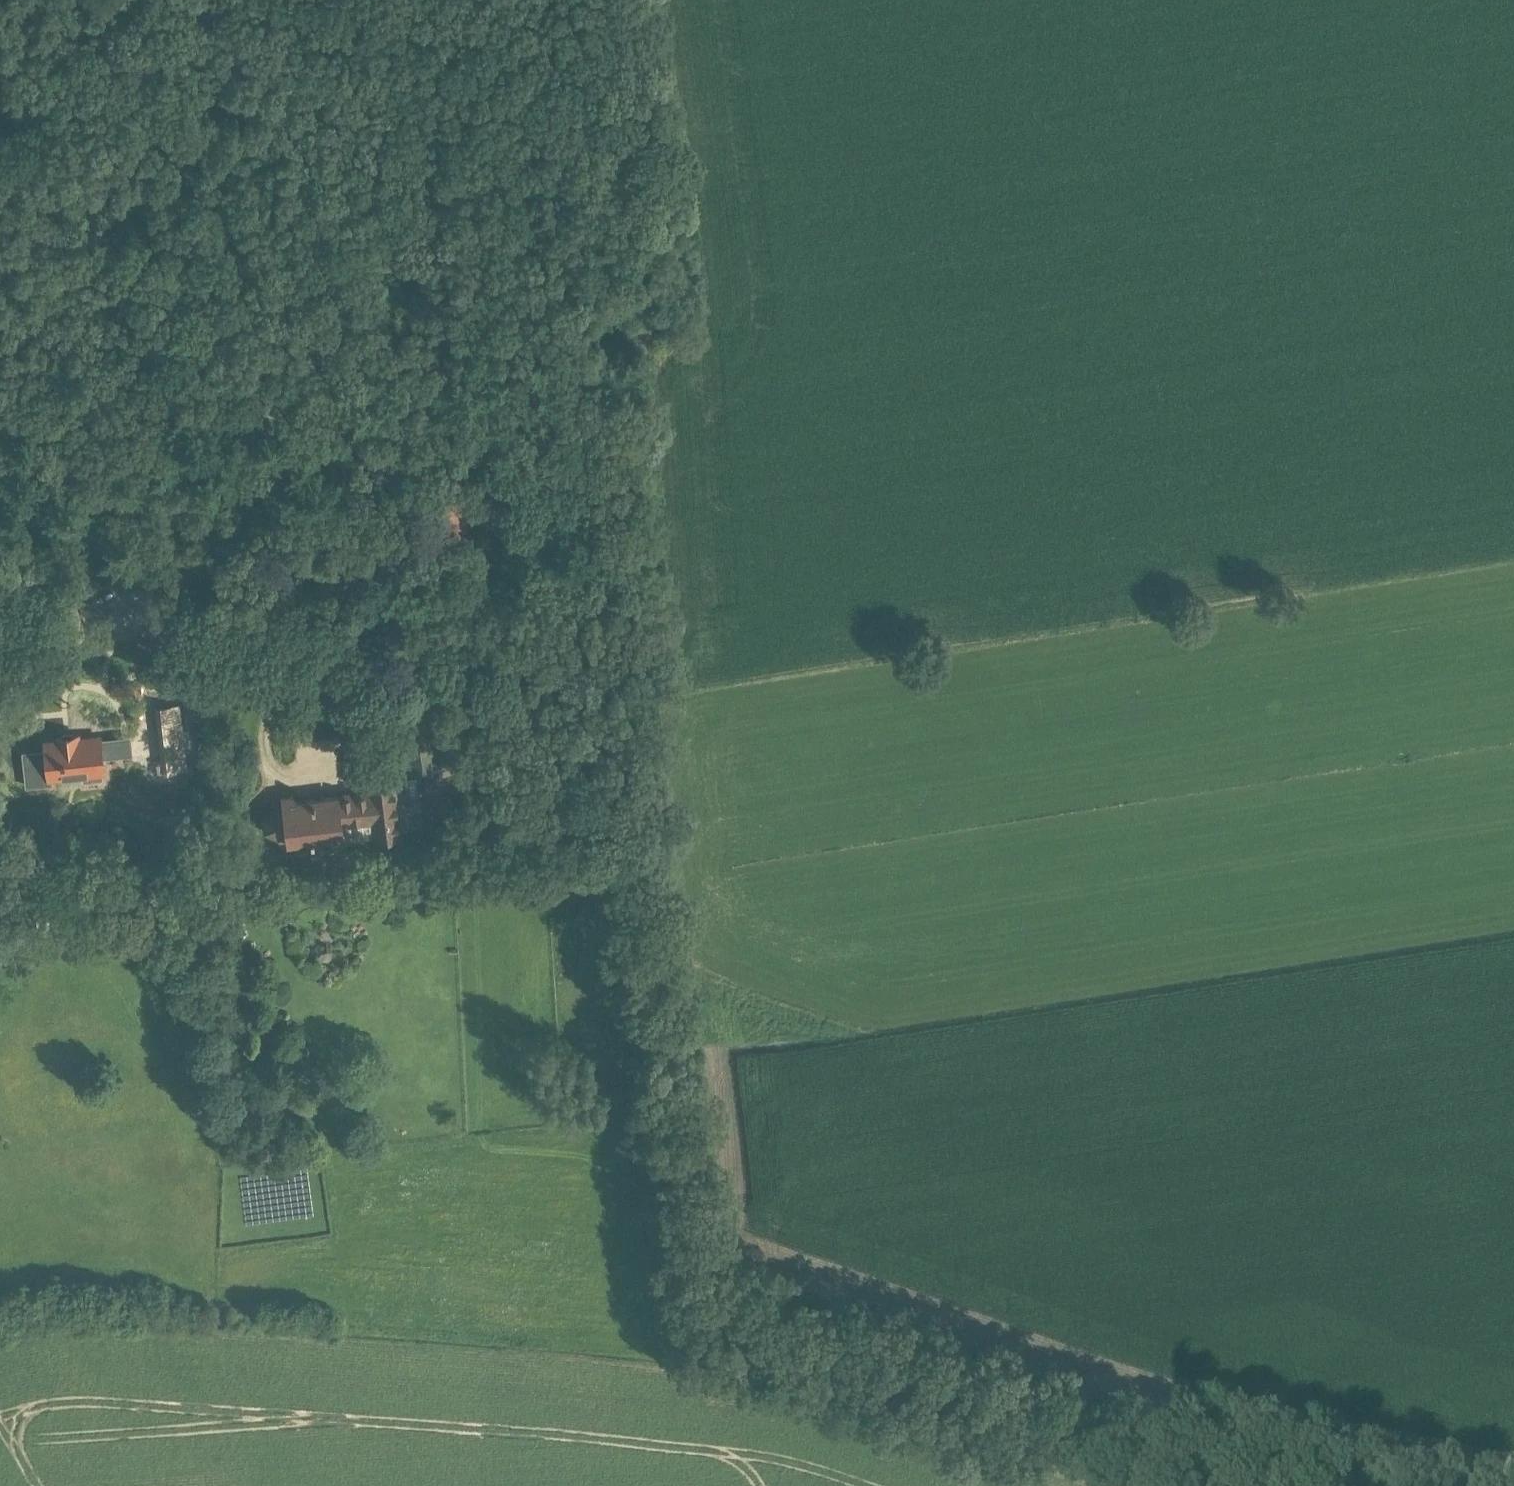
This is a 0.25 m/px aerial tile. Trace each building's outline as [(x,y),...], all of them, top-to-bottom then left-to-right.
[(467,474),(439,475),(442,542),(469,541),(467,474)] [(184,701),(159,700),(159,759),(185,758),(184,701)] [(81,735),(80,732),(55,735),(56,738),(43,740),(44,749),(22,751),(26,786),(53,783),(52,779),(83,776),(83,780),(103,778),(102,773),(106,773),(104,758),(133,755),(131,735),(102,738),(102,733),(81,735)] [(399,751),(403,781),(433,777),(429,748),(399,751)] [(343,822),(371,819),(367,792),(303,800),(302,794),(290,796),(290,797),(282,798),(284,812),(276,813),(268,820),(269,829),(279,833),(287,832),(288,842),(315,838),(316,843),(345,839),(343,822)]
